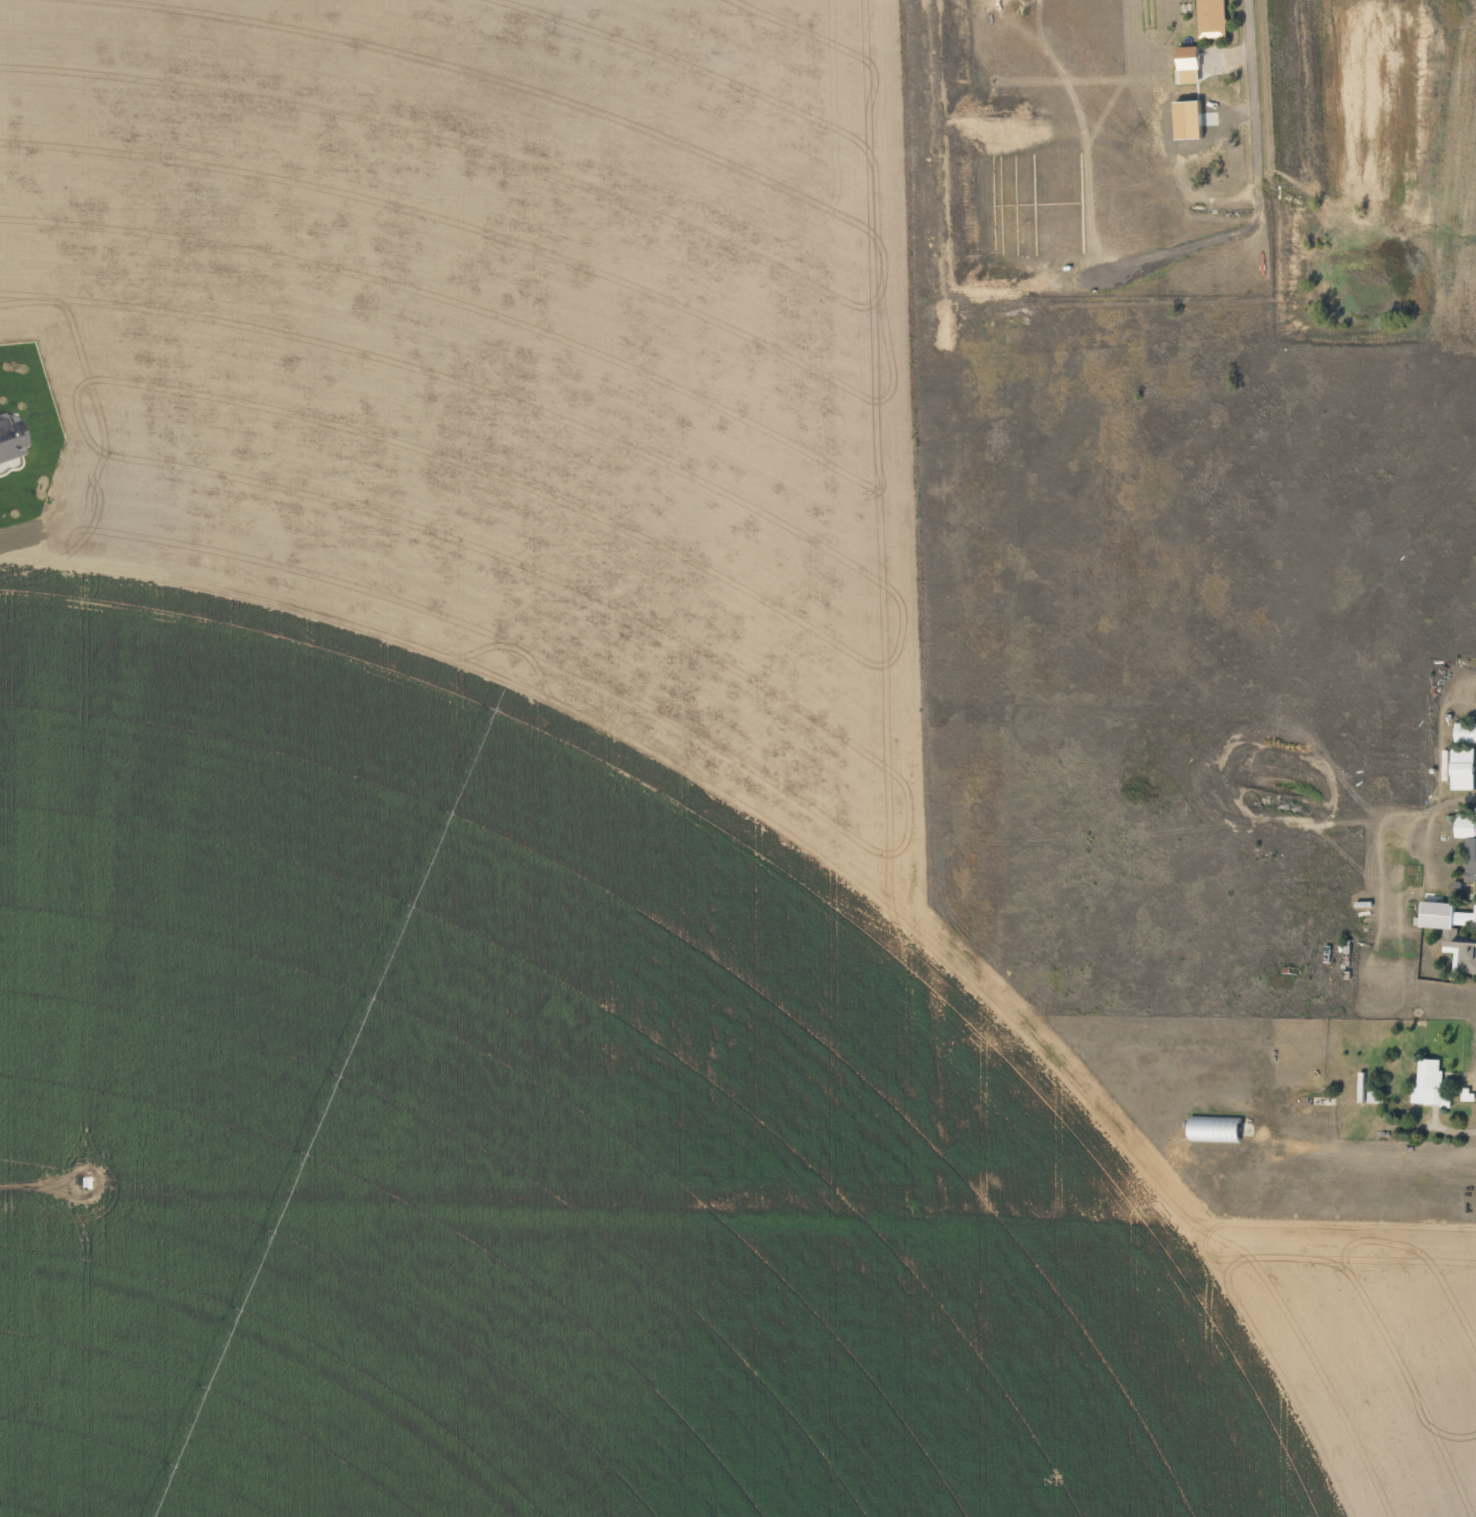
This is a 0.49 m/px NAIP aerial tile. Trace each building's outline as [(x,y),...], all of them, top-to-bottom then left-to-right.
[(1201,37),(1229,36),(1227,0),(1200,0),(1201,37)] [(1202,79),(1200,46),(1180,47),(1182,80),(1202,79)] [(1219,124),(1218,112),(1203,112),(1202,100),(1177,101),(1178,138),(1204,137),(1204,125),(1219,124)] [(28,448),(19,428),(19,426),(14,415),(4,415),(3,413),(0,413),(0,462),(28,448)] [(1456,722),(1456,742),(1475,742),(1475,722),(1456,722)] [(1475,788),(1475,748),(1453,747),(1452,789),(1475,789),(1475,788)] [(1475,880),(1475,813),(1457,813),(1457,837),(1468,837),(1468,880),(1475,880)] [(1458,940),(1459,927),(1455,927),(1455,924),(1475,925),(1475,904),(1475,911),(1455,911),(1455,903),(1425,902),(1424,927),(1444,927),(1444,951),(1456,951),(1455,963),(1459,963),(1459,972),(1475,972),(1475,941),(1458,940)] [(1413,1103),(1451,1105),(1452,1097),(1442,1097),(1444,1059),(1420,1058),(1419,1086),(1414,1086),(1413,1103)]
